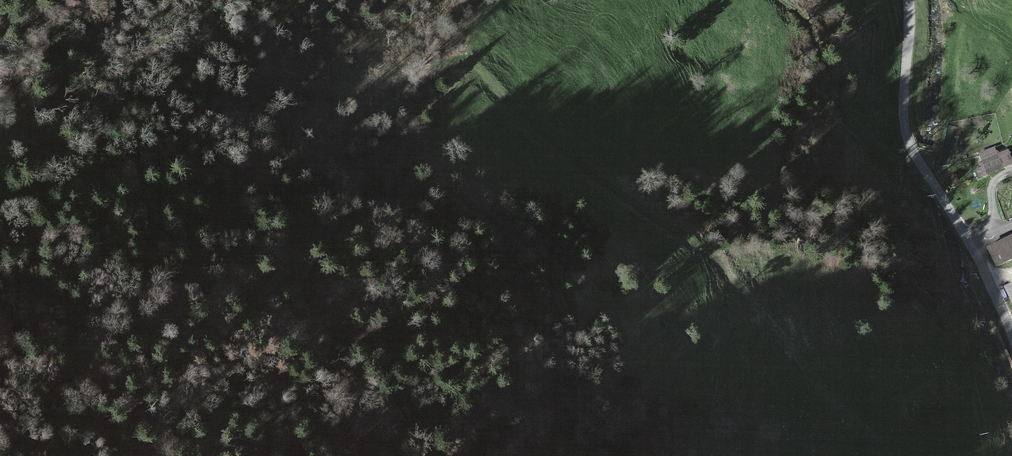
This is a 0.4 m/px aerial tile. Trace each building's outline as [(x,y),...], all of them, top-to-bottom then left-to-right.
[(997,148),(980,154),(986,174),(1004,168),(997,148)] [(990,247),(998,264),(1011,257),(1011,236),(990,247)]
